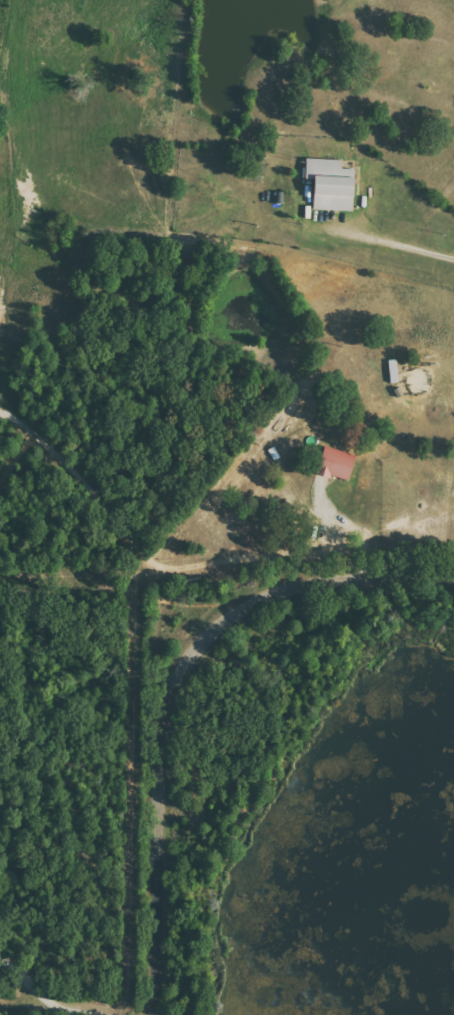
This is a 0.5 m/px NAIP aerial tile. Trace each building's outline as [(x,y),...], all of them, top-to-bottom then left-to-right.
[(355,211),(357,168),(343,167),(343,159),(308,158),(307,178),(317,179),(315,209),(355,211)] [(358,455),(324,445),(316,471),(350,481),(358,455)]
